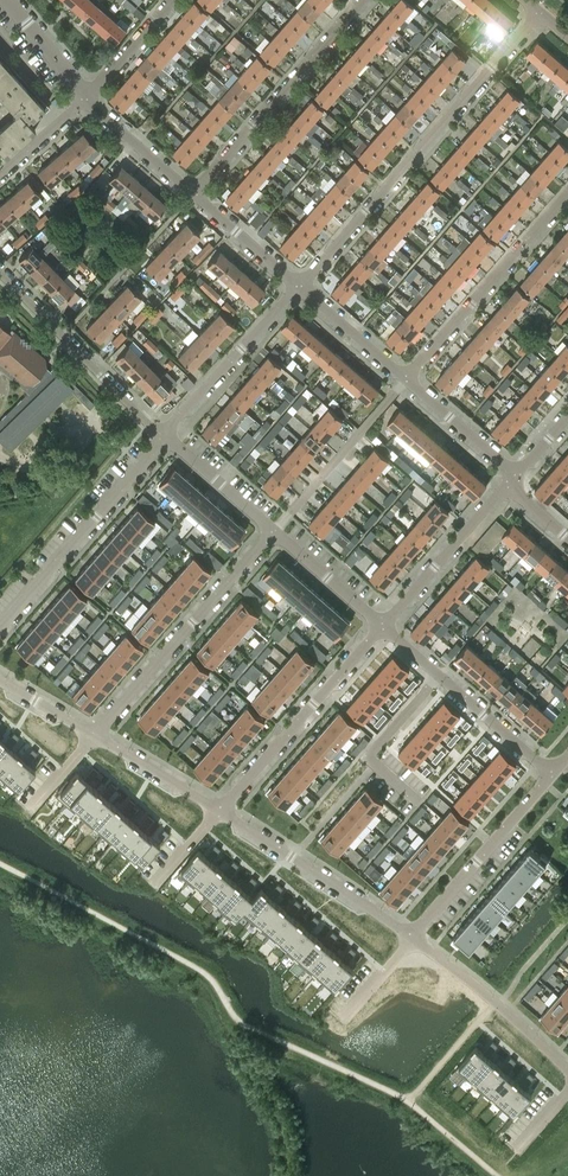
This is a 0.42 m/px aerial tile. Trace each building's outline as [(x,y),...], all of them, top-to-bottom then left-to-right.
[(73,5),(84,15),(95,2),(92,0),(78,0),(73,5)] [(128,0),(125,0),(122,4),(127,8),(132,3),(128,0)] [(212,9),(217,2),(228,11),(232,7),(223,0),(201,0),(212,9)] [(291,9),(294,5),(288,0),(285,4),(291,9)] [(322,11),(310,0),(307,0),(299,9),(312,21),(322,11)] [(331,0),(310,0),(322,11),(331,0)] [(392,9),(404,19),(414,7),(405,0),(400,0),(392,9)] [(459,4),(455,10),(458,13),(463,8),(468,2),(470,0),(454,0),(459,4)] [(468,2),(480,13),(490,0),(470,0),(468,2)] [(480,13),(491,23),(503,10),(491,0),(490,0),(480,13)] [(195,1),(186,13),(199,24),(208,13),(195,1)] [(95,2),(84,15),(95,24),(105,11),(95,2)] [(132,3),(127,8),(132,12),(137,7),(132,3)] [(303,32),(312,21),(299,9),(289,20),(303,32)] [(392,9),(383,19),(394,29),(398,25),(403,29),(407,25),(406,25),(408,23),(404,19),(392,9)] [(285,15),(279,10),(275,15),(281,20),(285,15)] [(503,10),(491,23),(504,34),(515,21),(503,10)] [(105,11),(95,24),(105,33),(116,21),(105,11)] [(186,13),(176,23),(189,35),(199,24),(186,13)] [(471,14),(466,20),(471,24),(475,18),(471,14)] [(216,27),(219,22),(213,17),(209,21),(216,27)] [(383,19),(373,30),(385,40),(394,29),(383,19)] [(289,20),(280,31),(294,43),(303,32),(289,20)] [(408,23),(406,25),(407,25),(412,29),(416,25),(410,20),(408,23)] [(116,21),(105,33),(116,43),(127,30),(116,21)] [(276,27),(274,25),(270,21),(266,26),(272,31),(276,27)] [(176,23),(167,34),(180,45),(189,35),(176,23)] [(478,30),(482,34),(483,33),(487,28),(483,24),(478,30)] [(416,25),(412,29),(418,34),(420,31),(421,30),(416,25)] [(204,28),(200,32),(205,37),(209,33),(204,28)] [(373,30),(364,41),(375,51),(385,40),(373,30)] [(284,53),(294,43),(280,31),(271,41),(284,53)] [(425,36),(420,31),(418,34),(416,33),(409,42),(415,47),(425,36)] [(441,31),(437,35),(442,39),(453,49),(443,60),(457,72),(466,61),(465,59),(469,55),(446,35),(441,31)] [(256,36),(262,41),(266,37),(260,32),(256,36)] [(167,34),(158,45),(171,56),(180,45),(167,34)] [(495,35),(490,41),(494,44),(499,38),(495,35)] [(231,51),(240,42),(234,37),(226,46),(231,51)] [(429,37),(424,42),(430,47),(434,42),(429,37)] [(194,39),(191,43),(197,48),(200,44),(194,39)] [(275,64),(284,53),(271,41),(261,53),(275,64)] [(364,41),(354,52),(366,62),(375,51),(364,41)] [(537,41),(526,53),(533,59),(527,66),(529,67),(534,71),(539,64),(538,64),(549,51),(537,41)] [(393,51),(397,47),(391,42),(387,46),(393,51)] [(158,45),(148,55),(161,67),(171,56),(158,45)] [(253,52),(247,47),(244,51),(250,56),(253,52)] [(402,52),(397,47),(393,51),(398,55),(397,56),(402,60),(403,60),(406,57),(401,53),(402,52)] [(181,54),(187,59),(191,54),(185,49),(181,54)] [(429,54),(435,60),(439,55),(433,50),(429,54)] [(549,51),(538,64),(539,64),(550,74),(561,61),(549,51)] [(354,52),(345,63),(356,73),(366,62),(354,52)] [(148,55),(139,66),(152,77),(157,71),(162,76),(163,75),(166,71),(161,67),(148,55)] [(248,67),(261,79),(271,68),(259,57),(258,56),(248,67)] [(0,104),(6,98),(19,113),(0,131),(0,149),(6,155),(35,129),(29,121),(45,107),(0,58),(0,104)] [(240,67),(244,63),(242,62),(238,58),(234,62),(240,67)] [(175,60),(172,64),(178,69),(181,65),(175,60)] [(443,60),(434,71),(447,82),(457,72),(443,60)] [(420,65),(426,70),(429,66),(423,61),(420,65)] [(550,74),(558,81),(553,86),(554,87),(554,86),(558,90),(562,85),(562,84),(567,77),(567,67),(561,61),(550,74)] [(345,63),(335,74),(347,84),(356,73),(345,63)] [(368,68),(373,73),(377,68),(372,64),(368,68)] [(405,64),(401,68),(407,73),(410,69),(405,64)] [(139,66),(129,77),(142,88),(148,81),(153,86),(157,82),(152,77),(139,66)] [(239,78),(252,90),(261,79),(248,67),(239,78)] [(533,71),(529,67),(526,71),(525,70),(519,76),(524,80),(533,71)] [(230,78),(225,84),(230,88),(230,89),(243,100),(252,90),(239,78),(228,68),(225,72),(229,76),(230,78)] [(373,73),(379,77),(380,79),(384,74),(377,68),(373,73)] [(166,71),(163,75),(169,80),(172,76),(166,71)] [(434,71),(425,81),(438,93),(447,82),(434,71)] [(410,76),(416,81),(420,77),(414,72),(410,76)] [(335,74),(326,85),(337,95),(341,91),(346,96),(350,91),(352,88),(351,88),(347,84),(335,74)] [(399,77),(396,74),(392,79),(407,92),(411,88),(399,77)] [(214,75),(210,79),(215,83),(221,88),(215,94),(216,95),(220,99),(234,111),(243,100),(230,89),(230,88),(225,84),(219,79),(214,75)] [(546,79),(542,75),(537,81),(542,85),(546,79)] [(129,77),(120,87),(133,99),(142,88),(129,77)] [(425,81),(415,92),(429,103),(438,93),(425,81)] [(157,82),(153,86),(159,91),(163,87),(157,82)] [(326,85),(316,96),(327,106),(337,95),(326,85)] [(352,88),(350,91),(355,95),(359,91),(353,86),(351,88),(352,88)] [(554,87),(549,92),(553,95),(558,90),(554,86),(554,87)] [(120,87),(110,98),(123,110),(133,99),(120,87)] [(209,90),(206,94),(212,99),(216,95),(215,94),(210,90),(209,90)] [(509,90),(499,101),(510,111),(520,100),(509,90)] [(359,91),(355,95),(360,100),(362,98),(364,96),(359,91)] [(148,92),(144,97),(150,102),(154,97),(148,92)] [(415,92),(406,102),(419,114),(429,103),(415,92)] [(396,93),(391,97),(398,103),(402,98),(396,93)] [(220,99),(211,110),(224,122),(234,111),(220,99)] [(203,110),(207,106),(200,100),(197,105),(203,110)] [(312,100),(302,111),(314,121),(324,110),(312,100)] [(499,101),(489,112),(501,122),(510,111),(499,101)] [(406,102),(397,113),(410,125),(419,114),(406,102)] [(386,104),(382,108),(388,113),(392,109),(386,104)] [(332,110),(338,115),(341,111),(335,106),(332,110)] [(553,112),(545,106),(542,110),(549,117),(553,112)] [(211,110),(202,121),(215,132),(224,122),(211,110)] [(193,121),(197,116),(191,111),(187,116),(193,121)] [(302,111),(293,122),(304,132),(305,132),(309,136),(311,134),(312,134),(320,125),(314,121),(302,111)] [(489,112),(480,123),(491,133),(496,137),(498,135),(502,130),(506,126),(501,122),(489,112)] [(397,113),(388,124),(401,135),(410,125),(397,113)] [(519,122),(522,118),(517,113),(513,117),(519,122)] [(141,125),(147,130),(156,120),(150,114),(141,125)] [(331,123),(335,119),(329,114),(325,118),(331,123)] [(377,114),(373,118),(379,124),(383,120),(383,119),(377,114)] [(564,131),(567,126),(567,119),(562,115),(555,123),(564,131)] [(522,118),(519,122),(524,126),(526,125),(528,122),(522,118)] [(379,124),(374,130),(378,134),(391,146),(401,135),(388,124),(383,120),(379,124)] [(202,121),(192,131),(206,143),(215,132),(202,121)] [(184,131),(188,127),(182,122),(178,126),(184,131)] [(293,122),(283,133),(295,143),(304,132),(293,122)] [(480,123),(470,134),(482,144),(491,133),(480,123)] [(370,135),(373,130),(368,125),(364,129),(370,135)] [(524,126),(522,129),(527,133),(531,129),(526,125),(524,126)] [(549,132),(555,137),(559,132),(553,127),(549,132)] [(192,131),(183,142),(196,154),(206,143),(192,131)] [(71,142),(84,156),(95,146),(83,132),(71,142)] [(168,137),(174,142),(178,138),(172,132),(168,137)] [(283,133),(274,144),(285,154),(295,143),(283,133)] [(309,136),(307,138),(313,143),(317,138),(312,134),(311,134),(309,136)] [(378,134),(369,145),(382,156),(391,146),(378,134)] [(470,134),(461,144),(472,155),(482,144),(470,134)] [(496,137),(494,139),(500,144),(503,140),(498,135),(496,137)] [(358,136),(354,140),(360,145),(358,146),(364,151),(359,156),(373,167),(382,156),(369,145),(358,136)] [(317,138),(313,143),(316,146),(319,148),(322,143),(317,138)] [(503,140),(500,144),(505,149),(507,146),(509,145),(503,140)] [(509,145),(507,146),(511,150),(512,150),(516,145),(512,141),(509,145)] [(563,164),(567,159),(567,148),(560,141),(550,152),(563,164)] [(72,166),(84,156),(71,142),(60,152),(72,166)] [(183,142),(173,153),(187,165),(196,154),(183,142)] [(536,147),(537,148),(542,152),(545,148),(539,143),(536,147)] [(274,144),(264,155),(276,165),(285,154),(274,144)] [(461,144),(451,155),(463,165),(472,155),(461,144)] [(341,155),(348,160),(351,156),(345,151),(341,155)] [(60,152),(49,162),(61,176),(72,166),(60,152)] [(554,174),(563,164),(550,152),(541,163),(554,174)] [(536,159),(530,154),(526,157),(532,163),(536,159)] [(264,155),(255,166),(266,176),(276,165),(264,155)] [(451,155),(442,166),(453,176),(463,165),(451,155)] [(288,160),(294,165),(298,161),(292,156),(288,160)] [(479,157),(475,161),(480,166),(484,162),(479,157)] [(321,159),(316,165),(320,168),(325,163),(321,159)] [(356,160),(346,171),(360,182),(369,171),(356,160)] [(298,161),(294,165),(299,169),(303,166),(298,161)] [(61,176),(49,162),(37,172),(49,186),(61,176)] [(484,162),(480,166),(486,171),(489,167),(489,166),(484,162)] [(98,163),(93,168),(99,173),(103,167),(98,163)] [(545,185),(554,174),(541,163),(531,173),(545,185)] [(526,169),(521,164),(517,168),(523,173),(526,169)] [(114,184),(105,195),(110,199),(119,189),(131,175),(120,165),(108,179),(114,184)] [(255,166),(245,177),(257,187),(266,176),(255,166)] [(442,166),(432,177),(443,187),(453,176),(442,166)] [(89,173),(94,178),(98,173),(99,173),(93,168),(89,173)] [(346,171),(337,181),(350,193),(360,182),(346,171)] [(328,182),(332,177),(326,172),(323,176),(328,182)] [(535,196),(545,185),(531,173),(522,184),(535,196)] [(125,194),(118,202),(123,207),(131,198),(143,185),(131,175),(119,189),(125,194)] [(508,179),(513,184),(516,181),(517,180),(511,175),(508,179)] [(245,177),(235,188),(247,198),(247,197),(257,187),(245,177)] [(274,187),(278,182),(273,178),(269,182),(274,187)] [(461,188),(465,183),(459,179),(456,183),(461,188)] [(27,181),(15,191),(27,205),(39,194),(27,181)] [(337,181),(328,192),(341,204),(350,193),(337,181)] [(428,181),(419,192),(430,203),(440,191),(428,181)] [(278,182),(274,187),(280,192),(284,188),(278,182)] [(317,183),(313,187),(318,192),(319,193),(323,188),(321,186),(317,183)] [(465,183),(461,188),(467,192),(471,188),(465,183)] [(535,196),(522,184),(513,195),(526,206),(535,196)] [(78,185),(73,189),(77,195),(82,190),(78,185)] [(143,185),(131,198),(142,208),(154,194),(143,185)] [(502,186),(498,190),(504,195),(508,191),(502,186)] [(235,188),(226,199),(237,209),(242,204),(247,208),(251,204),(250,204),(252,202),(247,197),(247,198),(235,188)] [(318,192),(313,198),(314,199),(318,203),(331,214),(341,204),(328,192),(323,188),(319,193),(318,192)] [(73,189),(67,194),(72,200),(77,195),(73,189)] [(4,201),(16,214),(27,205),(15,191),(4,201)] [(419,192),(409,203),(421,214),(430,203),(419,192)] [(308,193),(304,198),(310,203),(314,199),(313,198),(308,193)] [(143,209),(139,213),(150,223),(154,218),(166,204),(154,194),(142,208),(143,209)] [(101,201),(105,205),(110,199),(105,195),(101,201)] [(526,206),(513,195),(503,205),(517,217),(526,206)] [(494,205),(498,201),(493,196),(489,200),(494,205)] [(110,199),(105,205),(111,210),(116,204),(110,199)] [(252,202),(250,204),(251,204),(256,208),(259,204),(255,200),(253,202),(252,202)] [(0,205),(0,218),(5,224),(16,214),(4,201),(0,205)] [(318,203),(309,214),(322,225),(331,214),(318,203)] [(409,203),(399,214),(411,224),(421,214),(409,203)] [(259,211),(250,222),(257,228),(268,216),(262,211),(265,209),(259,204),(256,208),(259,211)] [(304,209),(298,204),(295,209),(300,214),(304,209)] [(439,213),(442,210),(437,205),(433,209),(439,213)] [(517,217),(503,205),(494,216),(507,228),(517,217)] [(489,212),(483,207),(480,211),(485,217),(489,212)] [(448,214),(442,210),(439,213),(444,218),(448,214)] [(45,213),(40,218),(44,224),(50,219),(45,213)] [(128,214),(123,220),(128,225),(133,219),(128,214)] [(309,214),(299,224),(313,236),(322,225),(309,214)] [(399,214),(390,225),(401,235),(411,224),(399,214)] [(289,215),(286,219),(291,224),(295,220),(289,215)] [(507,228),(494,216),(484,227),(497,239),(507,228)] [(44,224),(40,218),(34,223),(39,228),(44,224)] [(270,218),(258,232),(264,238),(276,223),(270,218)] [(133,219),(128,225),(134,229),(134,228),(138,224),(133,219)] [(186,222),(175,233),(189,245),(199,234),(186,222)] [(476,227),(470,222),(467,226),(473,231),(476,227)] [(299,224),(290,235),(303,247),(313,236),(299,224)] [(286,231),(280,225),(276,230),(282,235),(286,231)] [(390,225),(380,236),(392,246),(401,235),(390,225)] [(419,236),(423,231),(418,226),(414,231),(419,236)] [(428,236),(423,231),(419,236),(425,240),(428,236)] [(481,231),(471,242),(485,254),(494,243),(481,231)] [(558,241),(567,250),(567,232),(567,231),(558,241)] [(23,233),(17,237),(22,243),(27,238),(23,233)] [(178,256),(189,245),(175,233),(165,244),(178,256)] [(461,233),(457,236),(463,242),(467,238),(461,233)] [(61,239),(56,234),(51,239),(56,244),(61,239)] [(290,235),(280,246),(294,258),(303,247),(290,235)] [(380,236),(371,247),(382,257),(392,246),(380,236)] [(17,237),(12,242),(16,248),(17,248),(22,243),(17,237)] [(458,248),(457,249),(462,253),(475,264),(485,254),(471,242),(467,238),(463,242),(458,248)] [(61,239),(56,244),(61,250),(66,244),(61,239)] [(214,246),(209,241),(197,253),(202,258),(214,246)] [(549,252),(560,262),(567,253),(567,250),(558,241),(549,252)] [(451,243),(448,247),(454,252),(456,250),(458,248),(451,243)] [(165,244),(155,255),(168,267),(178,256),(165,244)] [(29,270),(42,257),(31,246),(18,259),(29,270)] [(371,247),(361,258),(373,268),(377,272),(379,270),(380,271),(383,268),(388,262),(382,257),(371,247)] [(395,253),(400,258),(404,253),(398,248),(396,250),(395,253)] [(206,264),(218,274),(230,260),(218,250),(206,264)] [(549,252),(540,262),(551,272),(555,267),(560,271),(565,266),(560,262),(549,252)] [(191,259),(197,264),(202,258),(197,253),(191,259)] [(409,258),(404,253),(400,258),(406,262),(409,258)] [(462,253),(453,263),(466,275),(475,264),(462,253)] [(438,258),(444,263),(448,259),(442,254),(438,258)] [(168,267),(155,255),(144,266),(157,279),(168,267)] [(77,256),(72,260),(72,261),(76,265),(81,260),(77,256)] [(52,268),(42,257),(29,270),(39,281),(52,268)] [(361,258),(352,269),(363,279),(373,268),(361,258)] [(81,260),(76,265),(81,271),(87,266),(81,260)] [(241,270),(230,260),(218,274),(229,283),(241,270)] [(540,262),(531,272),(542,282),(551,272),(540,262)] [(453,263),(443,274),(457,286),(466,275),(453,263)] [(439,270),(433,265),(429,269),(435,274),(439,270)] [(63,279),(52,268),(39,281),(49,292),(63,279)] [(352,269),(342,280),(354,290),(363,279),(352,269)] [(176,275),(181,280),(186,275),(181,270),(176,275)] [(241,293),(252,279),(241,270),(229,283),(241,293)] [(377,272),(376,274),(381,279),(385,275),(380,271),(379,270),(377,272)] [(402,275),(396,270),(391,276),(397,281),(402,275)] [(69,272),(63,279),(49,292),(60,303),(73,290),(80,283),(69,272)] [(531,272),(521,283),(533,293),(542,282),(531,272)] [(443,274),(434,285),(447,296),(457,286),(443,274)] [(171,280),(176,285),(181,280),(176,275),(171,280)] [(385,275),(381,279),(387,284),(390,280),(385,275)] [(424,276),(420,280),(425,284),(426,285),(429,281),(424,276)] [(264,289),(252,279),(241,293),(252,303),(264,289)] [(204,280),(199,286),(204,290),(209,284),(204,280)] [(342,280),(332,291),(344,301),(354,290),(342,280)] [(425,284),(419,291),(420,291),(425,295),(438,307),(447,296),(434,285),(429,281),(426,285),(425,284)] [(127,284),(116,295),(130,308),(140,297),(127,284)] [(209,284),(204,290),(209,295),(214,290),(209,284)] [(174,290),(179,295),(184,290),(179,285),(174,290)] [(414,286),(410,290),(416,295),(420,291),(419,291),(414,286)] [(517,287),(508,298),(520,308),(529,297),(517,287)] [(169,295),(169,296),(175,300),(179,295),(174,290),(169,295)] [(357,297),(362,301),(366,297),(360,292),(357,297)] [(106,306),(119,319),(130,308),(116,295),(106,306)] [(425,295),(415,306),(429,318),(438,307),(425,295)] [(371,302),(366,297),(362,301),(365,304),(367,306),(371,302)] [(411,302),(405,297),(401,301),(407,307),(411,302)] [(508,298),(499,308),(511,318),(520,308),(508,298)] [(226,300),(221,305),(221,306),(226,311),(231,305),(226,300)] [(567,304),(562,300),(558,305),(563,309),(563,308),(567,304)] [(231,305),(226,311),(231,316),(236,311),(240,315),(247,308),(239,301),(233,307),(231,305)] [(381,306),(384,309),(389,305),(385,301),(381,306)] [(106,306),(96,317),(109,329),(119,319),(106,306)] [(415,306),(406,317),(419,328),(429,318),(415,306)] [(158,307),(153,312),(158,317),(163,312),(158,307)] [(396,307),(392,312),(397,317),(392,323),(397,327),(410,339),(419,328),(406,317),(401,313),(396,307)] [(499,308),(490,319),(502,329),(511,318),(499,308)] [(147,315),(147,314),(142,309),(137,315),(142,320),(147,315)] [(153,312),(148,317),(149,317),(153,322),(158,317),(153,312)] [(218,312),(208,323),(221,336),(231,325),(218,312)] [(137,325),(142,320),(137,315),(132,320),(137,325)] [(293,337),(303,324),(292,315),(277,332),(288,342),(293,337)] [(109,329),(96,317),(85,328),(99,340),(109,329)] [(386,318),(382,322),(389,328),(392,323),(386,318)] [(490,319),(481,329),(493,339),(502,329),(490,319)] [(540,326),(544,330),(548,325),(544,322),(540,326)] [(211,346),(221,336),(208,323),(197,334),(211,346)] [(389,328),(383,335),(387,338),(400,350),(410,339),(397,327),(392,323),(389,328)] [(314,334),(303,324),(293,337),(303,346),(314,334)] [(27,391),(0,418),(0,440),(10,450),(71,390),(89,408),(93,404),(70,380),(67,383),(51,367),(49,369),(46,367),(45,357),(30,344),(30,342),(27,342),(27,340),(24,339),(24,337),(21,336),(11,329),(8,332),(0,325),(0,368),(27,391)] [(541,334),(544,330),(540,326),(536,331),(541,334)] [(481,329),(472,339),(484,349),(493,339),(481,329)] [(121,331),(116,336),(121,341),(126,336),(121,331)] [(200,357),(211,346),(197,334),(187,344),(200,357)] [(314,356),(325,343),(314,334),(303,346),(314,356)] [(545,334),(540,339),(545,344),(550,339),(545,334)] [(117,346),(121,341),(116,336),(111,341),(117,346)] [(148,348),(153,342),(148,337),(143,343),(148,348)] [(472,339),(463,349),(475,360),(484,349),(472,339)] [(540,339),(536,344),(541,349),(545,344),(540,339)] [(127,346),(124,342),(112,355),(115,358),(127,346)] [(153,353),(158,347),(153,342),(148,348),(153,353)] [(269,342),(265,347),(271,352),(276,357),(280,352),(275,347),(269,342)] [(522,347),(526,351),(530,346),(526,342),(522,347)] [(336,352),(325,343),(314,356),(325,365),(336,352)] [(190,368),(200,357),(187,344),(176,356),(190,368)] [(558,355),(567,364),(567,345),(567,344),(558,355)] [(125,369),(139,356),(128,345),(127,346),(115,358),(125,369)] [(522,355),(526,351),(522,347),(518,351),(522,355)] [(463,349),(454,360),(466,370),(475,360),(463,349)] [(280,352),(276,357),(281,361),(285,356),(280,352)] [(335,374),(346,362),(336,352),(325,365),(335,374)] [(567,368),(567,364),(558,355),(548,366),(561,377),(567,368)] [(136,379),(149,366),(139,356),(125,369),(136,379)] [(269,356),(259,367),(272,378),(281,367),(269,356)] [(526,356),(521,361),(526,365),(531,360),(526,356)] [(173,362),(169,358),(164,363),(168,367),(173,362)] [(454,360),(445,370),(457,380),(466,370),(454,360)] [(526,365),(521,361),(517,366),(522,370),(526,365)] [(357,371),(346,362),(335,374),(346,383),(357,371)] [(504,367),(509,371),(512,367),(508,363),(504,367)] [(146,390),(159,377),(149,366),(136,379),(146,390)] [(297,375),(301,370),(296,366),(292,371),(297,375)] [(551,387),(561,377),(548,366),(539,376),(551,387)] [(259,367),(250,378),(267,393),(268,394),(268,393),(273,389),(267,383),(272,378),(259,367)] [(505,375),(509,371),(504,367),(500,371),(505,375)] [(307,375),(301,370),(297,375),(302,380),(307,375)] [(462,385),(456,381),(457,380),(445,370),(436,381),(447,391),(453,396),(462,385)] [(357,393),(368,380),(357,371),(346,383),(357,393)] [(180,383),(188,390),(195,383),(187,376),(180,383)] [(542,398),(551,387),(539,376),(530,387),(542,398)] [(159,377),(146,390),(157,401),(170,388),(159,377)] [(507,377),(503,382),(508,387),(512,382),(507,377)] [(250,378),(241,388),(253,399),(259,392),(264,397),(267,393),(250,378)] [(379,390),(368,380),(357,393),(368,402),(379,390)] [(295,387),(300,391),(305,386),(299,382),(295,387)] [(508,387),(503,382),(498,387),(504,392),(508,387)] [(318,394),(323,389),(318,384),(313,389),(318,394)] [(494,387),(490,384),(486,388),(491,392),(494,387)] [(533,409),(542,398),(530,387),(520,398),(533,409)] [(241,388),(231,399),(244,410),(253,399),(241,388)] [(487,396),(491,392),(486,388),(482,392),(487,396)] [(282,398),(283,397),(288,392),(284,389),(279,395),(282,398)] [(328,394),(323,389),(318,394),(324,398),(328,394)] [(475,409),(481,402),(467,390),(463,394),(467,398),(467,399),(472,404),(471,405),(470,404),(465,410),(470,416),(476,410),(475,409)] [(307,399),(302,394),(297,399),(303,404),(307,399)] [(280,404),(285,408),(290,403),(285,398),(280,404)] [(523,419),(533,409),(520,398),(511,408),(523,419)] [(231,399),(222,410),(234,421),(239,425),(248,414),(244,410),(231,399)] [(297,399),(293,404),(298,409),(303,404),(297,399)] [(489,399),(484,404),(489,408),(494,403),(489,399)] [(339,403),(335,408),(340,412),(344,407),(339,403)] [(276,418),(285,408),(280,404),(276,408),(270,413),(276,418)] [(489,408),(484,404),(480,409),(485,413),(489,408)] [(344,407),(340,412),(345,417),(349,412),(344,407)] [(329,408),(320,419),(333,431),(343,420),(329,408)] [(388,422),(399,432),(411,418),(400,408),(388,422)] [(514,430),(523,419),(511,408),(502,419),(514,430)] [(222,410),(212,421),(225,431),(230,436),(239,425),(234,421),(222,410)] [(283,415),(278,421),(283,426),(289,420),(293,415),(288,410),(283,415)] [(241,424),(248,429),(258,419),(251,413),(241,424)] [(399,432),(410,441),(422,427),(411,418),(399,432)] [(320,419),(310,430),(324,442),(333,431),(320,419)] [(504,441),(514,430),(502,419),(492,430),(504,441)] [(262,425),(267,429),(271,424),(266,420),(262,425)] [(203,431),(203,432),(210,438),(207,441),(218,451),(231,437),(230,436),(225,431),(212,421),(203,431)] [(278,421),(274,426),(279,431),(283,426),(278,421)] [(262,434),(267,429),(262,425),(257,430),(262,434)] [(298,430),(294,435),(301,441),(315,453),(324,442),(310,430),(306,426),(301,432),(298,430)] [(410,441),(420,451),(433,437),(422,427),(410,441)] [(252,435),(242,447),(248,451),(258,440),(252,435)] [(270,441),(264,437),(259,443),(265,448),(270,441)] [(444,446),(433,437),(420,451),(431,460),(444,446)] [(383,450),(387,445),(382,440),(378,445),(383,450)] [(301,441),(291,452),(305,464),(315,453),(301,441)] [(261,452),(265,448),(259,443),(255,447),(261,452)] [(392,449),(387,445),(383,450),(388,454),(392,449)] [(431,460),(442,470),(454,455),(444,446),(431,460)] [(238,451),(229,460),(235,465),(239,462),(248,451),(242,447),(239,451),(238,451)] [(375,448),(365,459),(379,471),(389,460),(375,448)] [(291,452),(282,462),(296,474),(305,464),(291,452)] [(251,453),(246,458),(251,463),(256,457),(251,453)] [(454,455),(442,470),(453,479),(465,465),(454,455)] [(563,457),(554,468),(567,480),(567,461),(563,457)] [(246,458),(241,464),(246,469),(251,463),(246,458)] [(277,458),(267,468),(273,473),(286,485),(296,474),(282,462),(277,458)] [(365,459),(356,469),(370,481),(379,471),(365,459)] [(399,464),(404,468),(409,463),(404,459),(399,464)] [(414,468),(409,463),(404,468),(410,473),(414,468)] [(476,474),(465,465),(453,479),(464,488),(476,474)] [(164,477),(158,484),(168,493),(183,476),(172,466),(163,476),(164,477)] [(554,468),(545,479),(559,491),(567,481),(567,480),(554,468)] [(356,469),(346,480),(360,492),(370,481),(356,469)] [(262,474),(257,479),(262,484),(263,484),(277,496),(286,485),(273,473),(267,479),(262,474)] [(401,480),(407,485),(412,479),(406,474),(401,480)] [(464,488),(475,498),(487,484),(476,474),(464,488)] [(183,476),(168,493),(179,502),(194,485),(183,476)] [(425,478),(421,483),(426,487),(430,482),(425,478)] [(559,491),(545,479),(535,490),(549,502),(559,491)] [(346,480),(337,491),(351,503),(360,492),(346,480)] [(426,487),(431,492),(435,487),(430,482),(426,487)] [(194,485),(179,502),(189,511),(204,494),(194,485)] [(409,487),(404,492),(409,496),(414,491),(409,487)] [(337,491),(328,501),(341,514),(351,503),(337,491)] [(392,491),(387,496),(393,501),(397,495),(392,491)] [(409,496),(404,492),(400,497),(405,502),(409,496)] [(204,494),(189,511),(199,520),(214,503),(204,494)] [(383,502),(388,506),(393,501),(387,496),(383,502)] [(447,497),(442,501),(447,506),(452,501),(447,497)] [(396,503),(401,507),(404,504),(399,499),(396,503)] [(328,501),(318,512),(332,524),(341,514),(328,501)] [(435,501),(426,512),(438,523),(448,512),(435,501)] [(457,505),(452,501),(447,506),(452,510),(457,505)] [(153,502),(147,508),(152,512),(157,506),(153,502)] [(214,503),(199,520),(210,529),(224,512),(214,503)] [(390,509),(394,512),(399,507),(395,503),(390,509)] [(128,518),(145,532),(154,522),(137,507),(128,518)] [(390,508),(385,514),(390,518),(395,513),(394,512),(390,509),(390,508)] [(155,515),(162,521),(166,517),(158,511),(155,515)] [(224,512),(210,529),(220,538),(235,521),(224,512)] [(309,523),(322,536),(323,535),(329,539),(332,543),(335,540),(343,547),(340,551),(345,555),(350,549),(355,544),(350,539),(341,532),(332,524),(318,512),(309,523)] [(374,522),(379,517),(373,512),(369,518),(374,522)] [(426,512),(416,522),(429,534),(438,523),(426,512)] [(390,518),(385,514),(381,519),(386,523),(390,518)] [(162,521),(169,528),(173,523),(166,517),(162,521)] [(128,518),(119,528),(136,543),(145,532),(128,518)] [(369,527),(374,522),(369,518),(364,523),(369,527)] [(495,520),(490,525),(503,536),(507,530),(496,520),(495,520)] [(220,538),(215,543),(226,553),(226,552),(231,547),(231,548),(240,538),(239,537),(245,530),(235,521),(220,538)] [(416,522),(407,533),(420,544),(429,534),(416,522)] [(503,536),(502,536),(513,546),(525,532),(514,523),(507,530),(503,536)] [(490,525),(486,531),(498,542),(502,536),(503,536),(490,525)] [(176,534),(180,530),(176,526),(172,530),(170,533),(174,537),(176,534)] [(136,543),(119,528),(110,538),(127,553),(136,543)] [(371,530),(367,535),(372,540),(376,534),(371,530)] [(486,531),(481,536),(493,547),(498,542),(486,531)] [(525,532),(513,546),(523,555),(535,542),(525,532)] [(164,540),(168,544),(174,537),(170,533),(164,540)] [(407,533),(398,544),(410,555),(420,544),(407,533)] [(354,534),(350,539),(355,544),(360,538),(354,534)] [(372,540),(367,535),(363,540),(367,545),(372,540)] [(481,536),(476,542),(488,552),(493,547),(481,536)] [(174,537),(168,544),(172,548),(178,541),(174,537)] [(127,553),(110,538),(101,548),(118,563),(127,553)] [(185,542),(192,548),(196,544),(189,538),(185,542)] [(476,542),(471,547),(483,558),(488,552),(476,542)] [(523,555),(518,560),(529,570),(534,564),(546,551),(535,542),(523,555)] [(192,548),(199,554),(203,550),(196,544),(192,548)] [(389,554),(388,554),(401,566),(410,555),(398,544),(389,554)] [(359,546),(345,561),(351,567),(358,559),(365,551),(359,546)] [(101,548),(92,559),(109,574),(118,563),(101,548)] [(150,555),(155,559),(161,552),(157,548),(150,555)] [(208,551),(203,557),(217,570),(223,563),(208,551)] [(546,551),(534,564),(545,574),(556,560),(546,551)] [(158,562),(162,565),(168,558),(164,554),(158,562)] [(385,558),(379,565),(392,576),(401,566),(388,554),(385,558)] [(144,562),(148,566),(155,559),(150,555),(144,562)] [(184,566),(201,581),(210,571),(193,556),(184,566)] [(466,567),(479,578),(488,567),(476,556),(466,567)] [(489,562),(494,567),(499,561),(494,557),(489,562)] [(269,569),(263,576),(274,585),(289,568),(277,558),(268,568),(269,569)] [(83,569),(100,584),(109,574),(92,559),(83,569)] [(556,560),(545,574),(551,579),(547,584),(551,588),(555,583),(567,570),(556,560)] [(494,567),(500,571),(505,566),(499,561),(494,567)] [(162,565),(158,562),(151,569),(156,572),(162,565)] [(375,562),(365,573),(370,576),(375,581),(382,587),(392,576),(379,565),(375,562)] [(175,577),(192,592),(201,581),(184,566),(175,577)] [(469,589),(479,578),(466,567),(457,578),(469,589)] [(139,568),(133,576),(137,579),(143,572),(139,568)] [(289,568),(274,585),(284,594),(299,577),(289,568)] [(100,584),(83,569),(74,579),(91,594),(100,584)] [(555,583),(560,587),(566,593),(567,590),(567,571),(567,570),(555,583)] [(140,582),(144,586),(150,578),(146,575),(140,582)] [(515,585),(520,580),(515,575),(510,581),(515,585)] [(126,583),(131,586),(137,579),(133,576),(126,583)] [(192,592),(175,577),(166,587),(183,602),(192,592)] [(299,577),(284,594),(294,603),(309,586),(299,577)] [(457,578),(448,589),(460,599),(469,589),(457,578)] [(526,585),(520,580),(515,585),(521,590),(526,585)] [(144,586),(140,582),(134,589),(138,593),(144,586)] [(504,588),(508,593),(513,587),(508,583),(504,588)] [(70,585),(61,595),(78,610),(87,600),(70,585)] [(309,586),(294,603),(304,612),(319,595),(309,586)] [(183,602),(166,587),(157,597),(174,612),(183,602)] [(121,589),(115,596),(119,600),(125,592),(121,589)] [(448,589),(438,599),(451,610),(460,599),(448,589)] [(532,590),(527,595),(532,599),(537,604),(542,599),(536,594),(532,590)] [(258,594),(252,601),(257,605),(262,598),(258,594)] [(78,610),(61,595),(52,605),(69,620),(78,610)] [(128,595),(122,602),(126,606),(133,599),(128,595)] [(319,595),(304,612),(315,621),(330,604),(319,595)] [(119,600),(115,596),(109,603),(113,607),(119,600)] [(174,612),(157,597),(148,608),(165,622),(174,612)] [(243,599),(234,610),(251,625),(261,613),(254,607),(252,608),(243,599)] [(438,599),(429,610),(441,621),(451,610),(438,599)] [(542,599),(537,604),(543,609),(547,604),(542,599)] [(494,600),(488,606),(493,610),(498,604),(494,600)] [(122,602),(116,609),(120,613),(126,606),(122,602)] [(260,607),(267,614),(271,609),(264,603),(260,607)] [(330,604),(315,621),(325,630),(340,613),(330,604)] [(43,616),(60,630),(69,620),(52,605),(43,616)] [(488,606),(485,610),(490,614),(493,610),(488,606)] [(165,622),(148,608),(139,618),(156,633),(165,622)] [(267,614),(274,620),(278,616),(271,609),(267,614)] [(234,610),(225,620),(242,635),(243,634),(248,638),(255,631),(249,626),(251,625),(234,610)] [(429,610),(420,620),(432,631),(441,621),(429,610)] [(340,613),(325,630),(337,640),(346,630),(344,629),(350,622),(340,613)] [(553,618),(559,623),(563,618),(558,613),(553,618)] [(96,626),(102,619),(98,615),(91,622),(96,626)] [(34,626),(51,641),(60,630),(43,616),(34,626)] [(130,628),(147,643),(156,633),(139,618),(130,628)] [(564,628),(567,623),(567,622),(563,618),(559,623),(564,628)] [(225,620),(216,630),(233,645),(242,635),(225,620)] [(420,620),(411,631),(410,631),(422,642),(432,631),(420,620)] [(475,621),(470,627),(475,631),(480,626),(475,621)] [(96,626),(91,622),(85,630),(89,633),(96,626)] [(109,625),(105,622),(99,629),(103,633),(109,625)] [(283,628),(281,630),(285,634),(288,631),(291,627),(287,623),(283,628)] [(24,636),(42,651),(51,641),(34,626),(24,636)] [(270,634),(274,638),(281,630),(276,627),(270,634)] [(470,627),(466,631),(471,636),(475,631),(470,627)] [(103,633),(99,629),(92,636),(97,640),(103,633)] [(492,639),(497,634),(492,629),(487,634),(492,639)] [(216,630),(207,641),(224,656),(224,655),(233,645),(216,630)] [(279,641),(285,634),(281,630),(274,638),(279,641)] [(290,634),(298,640),(301,636),(294,630),(290,634)] [(116,644),(134,659),(143,648),(126,634),(116,644)] [(502,638),(497,634),(492,639),(498,644),(502,638)] [(42,651),(24,636),(15,647),(33,661),(42,651)] [(74,643),(78,647),(84,639),(80,636),(74,643)] [(301,636),(298,640),(305,647),(308,642),(301,636)] [(261,640),(255,647),(259,651),(266,643),(261,640)] [(207,641),(198,651),(207,660),(206,661),(213,667),(215,666),(218,669),(227,658),(224,655),(224,656),(207,641)] [(81,649),(85,653),(91,646),(87,642),(81,649)] [(67,650),(72,654),(78,647),(74,643),(67,650)] [(313,643),(308,649),(312,653),(318,647),(313,643)] [(456,643),(452,648),(456,652),(461,647),(456,643)] [(116,644),(107,654),(125,669),(134,659),(116,644)] [(455,659),(466,668),(479,655),(468,645),(455,659)] [(268,646),(262,653),(266,657),(273,650),(268,646)] [(249,654),(253,658),(259,651),(255,647),(249,654)] [(299,647),(289,658),(306,673),(315,663),(306,654),(307,653),(299,647)] [(447,653),(447,654),(451,657),(452,656),(456,652),(452,648),(447,653)] [(513,648),(508,653),(513,658),(518,652),(513,648)] [(75,656),(79,660),(85,653),(81,649),(75,656)] [(451,657),(447,654),(445,652),(441,657),(447,662),(451,657)] [(524,657),(518,652),(513,658),(519,662),(524,657)] [(266,657),(262,653),(256,660),(260,664),(266,657)] [(556,653),(552,658),(557,663),(561,657),(556,653)] [(125,669),(107,654),(98,665),(115,679),(125,669)] [(393,655),(385,664),(402,678),(410,669),(393,655)] [(466,668),(477,678),(489,664),(479,655),(466,668)] [(56,663),(60,667),(66,660),(62,656),(56,663)] [(184,667),(201,682),(210,672),(193,657),(184,667)] [(289,658),(280,669),(297,684),(306,673),(289,658)] [(552,668),(557,663),(552,658),(547,663),(548,664),(552,668)] [(244,660),(237,667),(242,671),(248,664),(244,660)] [(69,662),(63,669),(67,673),(74,666),(69,662)] [(50,670),(54,674),(60,667),(56,663),(50,670)] [(385,664),(378,673),(394,687),(402,678),(385,664)] [(500,673),(489,664),(477,678),(488,687),(500,673)] [(115,679),(98,665),(89,675),(106,690),(115,679)] [(251,666),(244,673),(249,677),(255,670),(251,666)] [(535,676),(540,671),(534,666),(530,672),(535,676)] [(184,667),(175,677),(192,692),(201,682),(184,667)] [(242,671),(237,667),(231,674),(235,678),(242,671)] [(67,673),(63,669),(57,677),(61,680),(67,673)] [(280,669),(271,679),(288,694),(297,684),(280,669)] [(540,681),(545,676),(540,671),(535,676),(540,681)] [(242,684),(249,677),(244,673),(238,681),(242,684)] [(378,673),(370,681),(387,695),(394,687),(378,673)] [(488,687),(498,696),(511,683),(500,673),(488,687)] [(80,685),(97,700),(106,690),(89,675),(80,685)] [(192,692),(175,677),(166,688),(183,702),(192,692)] [(271,679),(262,689),(279,704),(288,694),(271,679)] [(414,679),(409,685),(412,688),(417,682),(414,679)] [(370,681),(363,690),(379,704),(387,695),(370,681)] [(521,692),(511,683),(498,696),(509,706),(521,692)] [(97,700),(80,685),(71,695),(88,710),(97,700)] [(409,685),(404,690),(408,693),(412,688),(409,685)] [(556,695),(561,690),(556,685),(551,691),(556,695)] [(214,694),(218,698),(225,690),(220,687),(214,694)] [(520,715),(532,701),(537,696),(526,687),(521,692),(509,706),(520,715)] [(183,702),(166,688),(157,698),(174,713),(183,702)] [(262,689),(253,700),(270,715),(279,704),(262,689)] [(363,690),(355,698),(372,713),(379,704),(363,690)] [(567,695),(561,690),(556,695),(562,700),(567,695)] [(232,697),(227,693),(221,700),(225,704),(232,697)] [(218,698),(214,694),(208,701),(212,705),(218,698)] [(398,696),(394,702),(397,705),(402,700),(398,696)] [(174,713),(157,698),(148,708),(165,723),(174,713)] [(355,698),(348,707),(364,721),(372,713),(355,698)] [(225,704),(221,700),(215,707),(219,711),(225,704)] [(445,700),(437,709),(453,723),(461,714),(445,700)] [(520,715),(531,725),(543,711),(532,701),(520,715)] [(394,702),(389,707),(393,710),(397,705),(394,702)] [(239,716),(256,730),(265,720),(248,705),(239,716)] [(202,707),(196,714),(201,718),(207,711),(202,707)] [(165,723),(148,708),(139,718),(156,733),(165,723)] [(437,709),(429,718),(445,732),(453,723),(437,709)] [(332,720),(349,735),(358,725),(341,710),(332,720)] [(531,725),(541,734),(553,720),(543,711),(531,725)] [(210,713),(203,720),(208,724),(214,717),(210,713)] [(383,713),(379,719),(382,722),(387,717),(383,713)] [(194,725),(201,718),(196,714),(190,721),(194,725)] [(239,716),(230,726),(247,741),(256,730),(239,716)] [(429,718),(422,726),(438,740),(445,732),(429,718)] [(379,719),(374,724),(378,727),(382,722),(379,719)] [(208,724),(203,720),(197,728),(201,731),(208,724)] [(349,735),(332,720),(323,731),(340,746),(349,735)] [(467,720),(462,726),(466,729),(471,724),(467,720)] [(247,741),(230,726),(221,736),(238,751),(247,741)] [(422,726),(414,735),(430,749),(438,740),(422,726)] [(185,727),(178,735),(183,738),(189,731),(185,727)] [(314,741),(331,756),(340,746),(323,731),(314,741)] [(457,732),(452,738),(456,741),(460,735),(457,732)] [(14,733),(10,737),(12,739),(10,742),(13,743),(18,737),(14,733)] [(192,734),(186,741),(190,744),(196,737),(192,734)] [(176,745),(183,738),(178,735),(172,742),(176,745)] [(414,735),(407,743),(423,758),(430,749),(414,735)] [(238,751),(221,736),(212,746),(229,761),(238,751)] [(10,737),(4,744),(7,746),(9,748),(13,743),(10,742),(12,739),(10,737)] [(365,737),(358,744),(363,748),(369,741),(365,737)] [(452,738),(447,743),(451,746),(456,741),(452,738)] [(483,740),(478,746),(482,749),(487,743),(483,740)] [(190,744),(186,741),(179,748),(184,752),(190,744)] [(305,751),(322,766),(331,756),(314,741),(305,751)] [(407,743),(399,752),(415,767),(423,758),(407,743)] [(363,748),(358,744),(352,751),(356,755),(363,748)] [(0,753),(0,772),(16,754),(9,748),(7,746),(0,753)] [(203,757),(220,772),(229,761),(212,746),(203,757)] [(478,746),(473,751),(477,754),(482,749),(478,746)] [(32,749),(28,753),(31,755),(29,757),(31,759),(37,753),(32,749)] [(442,749),(437,755),(440,758),(445,753),(442,749)] [(501,749),(493,758),(509,773),(517,764),(501,749)] [(296,762),(313,776),(322,766),(305,751),(296,762)] [(28,753),(23,760),(25,762),(27,764),(31,759),(29,757),(31,755),(28,753)] [(0,772),(0,775),(8,781),(25,762),(23,760),(16,754),(0,772)] [(437,755),(432,760),(436,763),(440,758),(437,755)] [(220,772),(203,757),(194,767),(211,782),(220,772)] [(347,757),(341,765),(345,768),(351,761),(347,757)] [(468,757),(463,763),(467,766),(472,761),(468,757)] [(493,758),(485,767),(501,781),(509,773),(493,758)] [(25,762),(8,781),(17,790),(34,770),(27,764),(25,762)] [(287,772),(304,787),(313,776),(296,762),(287,772)] [(463,763),(458,768),(462,771),(467,766),(463,763)] [(334,772),(339,775),(345,768),(341,765),(334,772)] [(427,766),(422,772),(425,775),(430,770),(427,766)] [(485,767),(478,776),(494,790),(501,781),(485,767)] [(93,768),(89,772),(92,774),(89,776),(92,778),(97,772),(93,768)] [(76,772),(59,792),(69,800),(86,781),(83,779),(76,772)] [(89,772),(83,779),(86,781),(88,782),(92,778),(89,776),(92,774),(89,772)] [(304,787),(287,772),(278,782),(295,797),(304,787)] [(453,774),(448,780),(452,783),(456,778),(453,774)] [(478,776),(470,784),(486,798),(494,790),(478,776)] [(329,778),(323,785),(327,789),(333,781),(329,778)] [(448,780),(443,785),(447,788),(452,783),(448,780)] [(86,781),(69,800),(78,808),(95,788),(88,782),(86,781)] [(295,797),(278,782),(273,788),(271,786),(266,793),(274,800),(276,799),(286,807),(295,797)] [(111,784),(107,788),(110,790),(108,792),(110,794),(116,787),(111,784)] [(470,784),(463,793),(479,807),(486,798),(470,784)] [(327,789),(323,785),(317,792),(321,796),(327,789)] [(384,802),(367,787),(358,798),(375,812),(384,802)] [(95,788),(78,808),(87,816),(104,796),(102,794),(95,788)] [(107,788),(102,794),(104,796),(106,798),(110,794),(108,792),(110,790),(107,788)] [(438,796),(434,793),(428,800),(432,804),(438,796)] [(463,793),(455,802),(471,816),(479,807),(463,793)] [(104,796),(87,816),(96,824),(113,804),(106,798),(104,796)] [(311,798),(305,805),(309,809),(316,802),(311,798)] [(349,808),(366,823),(375,812),(358,798),(349,808)] [(129,799),(126,804),(128,806),(126,808),(128,810),(134,803),(129,799)] [(113,804),(96,824),(105,832),(122,812),(120,810),(113,804)] [(126,804),(120,810),(122,812),(124,814),(128,810),(126,808),(128,806),(126,804)] [(303,816),(309,809),(305,805),(299,812),(303,816)] [(423,806),(416,813),(420,817),(427,809),(423,806)] [(349,808),(340,819),(357,834),(366,823),(349,808)] [(469,823),(452,808),(443,818),(460,833),(469,823)] [(122,812),(105,832),(114,840),(131,820),(124,814),(122,812)] [(416,813),(410,820),(414,824),(420,817),(416,813)] [(148,815),(144,820),(146,822),(144,824),(146,826),(152,819),(148,815)] [(452,843),(460,833),(443,818),(434,829),(452,843)] [(340,819),(331,829),(348,844),(357,834),(340,819)] [(397,819),(391,827),(395,830),(401,823),(397,819)] [(131,820),(114,840),(123,848),(140,828),(138,826),(131,820)] [(144,820),(138,826),(140,828),(143,830),(146,826),(144,824),(146,822),(144,820)] [(404,826),(398,833),(402,837),(408,829),(404,826)] [(389,837),(395,830),(391,827),(385,834),(389,837)] [(140,828),(123,848),(132,856),(149,836),(143,830),(140,828)] [(163,829),(157,836),(162,841),(168,834),(163,829)] [(348,844),(331,829),(326,835),(324,834),(319,840),(327,848),(329,846),(339,855),(348,844)] [(443,854),(452,843),(434,829),(426,839),(443,854)] [(402,837),(398,833),(392,840),(396,844),(402,837)] [(149,836),(132,856),(142,864),(159,845),(149,836)] [(417,849),(434,864),(443,854),(426,839),(417,849)] [(379,840),(373,847),(377,851),(384,844),(379,840)] [(216,845),(212,849),(215,851),(213,854),(215,855),(221,849),(216,845)] [(386,846),(380,853),(384,857),(391,850),(386,846)] [(371,858),(377,851),(373,847),(367,854),(371,858)] [(199,849),(182,869),(192,877),(209,858),(207,856),(199,849)] [(212,849),(207,856),(209,858),(211,860),(215,855),(213,854),(215,851),(212,849)] [(425,874),(434,864),(417,849),(408,859),(425,874)] [(538,872),(549,859),(542,853),(539,856),(531,849),(522,858),(538,872)] [(378,864),(384,857),(380,853),(374,860),(378,864)] [(368,861),(364,857),(358,864),(362,868),(368,861)] [(209,858),(192,877),(201,885),(218,866),(211,860),(209,858)] [(514,868),(530,882),(538,872),(522,858),(514,868)] [(416,885),(425,874),(408,859),(399,870),(416,885)] [(234,861),(231,865),(233,867),(231,869),(233,871),(239,865),(234,861)] [(369,874),(375,867),(371,863),(365,870),(369,874)] [(550,863),(548,865),(554,871),(557,868),(550,863)] [(231,865),(225,872),(227,874),(229,876),(233,871),(231,869),(233,867),(231,865)] [(218,866),(201,885),(210,893),(227,874),(225,872),(218,866)] [(505,878),(521,892),(530,882),(514,868),(505,878)] [(416,885),(399,870),(390,880),(407,895),(416,885)] [(227,874),(210,893),(219,901),(236,882),(229,876),(227,874)] [(253,877),(249,881),(251,883),(249,885),(251,887),(257,881),(253,877)] [(497,888),(513,902),(521,892),(505,878),(497,888)] [(402,901),(407,895),(390,880),(381,890),(391,899),(389,901),(398,908),(403,902),(402,901)] [(249,881),(243,888),(245,890),(248,892),(251,887),(249,885),(251,883),(249,881)] [(236,882),(219,901),(228,909),(245,890),(243,888),(236,882)] [(279,884),(275,888),(277,890),(275,892),(277,894),(283,888),(279,884)] [(275,888),(269,895),(271,897),(274,899),(277,894),(275,892),(277,890),(275,888)] [(497,888),(488,897),(504,911),(513,902),(497,888)] [(255,898),(246,909),(254,916),(271,897),(269,895),(262,889),(254,898),(255,898)] [(245,890),(228,909),(238,918),(246,909),(255,898),(254,898),(248,892),(245,890)] [(271,897),(254,916),(263,924),(280,905),(274,899),(271,897)] [(504,911),(488,897),(480,907),(496,921),(504,911)] [(297,900),(293,904),(295,906),(293,908),(296,910),(301,904),(297,900)] [(293,904),(287,911),(290,913),(292,915),(296,910),(293,908),(295,906),(293,904)] [(280,905),(263,924),(272,932),(290,913),(287,911),(280,905)] [(496,921),(480,907),(471,917),(487,931),(496,921)] [(290,913),(272,932),(282,940),(299,921),(292,915),(290,913)] [(315,916),(311,920),(314,922),(312,924),(314,926),(320,920),(315,916)] [(463,927),(479,940),(487,931),(471,917),(463,927)] [(311,920),(306,927),(308,929),(310,930),(314,926),(312,924),(314,922),(311,920)] [(299,921),(282,940),(291,948),(308,929),(306,927),(299,921)] [(479,940),(463,927),(451,939),(458,945),(461,942),(470,950),(479,940)] [(308,929),(291,948),(300,956),(317,936),(310,930),(308,929)] [(333,932),(330,936),(332,938),(330,940),(332,942),(338,935),(333,932)] [(317,936),(300,956),(309,964),(326,944),(324,943),(317,936)] [(330,936),(324,943),(326,944),(328,946),(332,942),(330,940),(332,938),(330,936)] [(326,944),(309,964),(318,972),(335,952),(328,946),(326,944)] [(352,947),(348,952),(350,954),(348,956),(350,958),(356,951),(352,947)] [(567,955),(567,950),(566,948),(560,956),(564,959),(567,955)] [(335,952),(318,972),(327,980),(344,960),(342,958),(335,952)] [(348,952),(342,958),(344,960),(346,962),(350,958),(348,956),(350,954),(348,952)] [(344,960),(327,980),(337,988),(354,969),(346,962),(344,960)] [(554,962),(548,969),(553,973),(559,965),(554,962)] [(542,976),(546,980),(553,973),(548,969),(542,976)] [(537,982),(531,989),(535,993),(541,986),(537,982)] [(559,996),(567,1004),(567,986),(567,985),(559,996)] [(535,993),(531,989),(525,996),(529,1000),(535,993)] [(550,1006),(567,1021),(567,1020),(567,1004),(559,996),(550,1006)] [(550,1006),(541,1017),(551,1025),(550,1027),(558,1034),(564,1028),(562,1027),(567,1021),(550,1006)] [(493,1041),(490,1046),(492,1048),(490,1050),(492,1052),(498,1045),(493,1041)] [(476,1046),(459,1065),(469,1074),(486,1054),(484,1052),(476,1046)] [(490,1046),(484,1052),(486,1054),(488,1056),(492,1052),(490,1050),(492,1048),(490,1046)] [(486,1054),(469,1074),(478,1082),(495,1062),(488,1056),(486,1054)] [(512,1057),(508,1061),(510,1063),(508,1066),(510,1068),(516,1061),(512,1057)] [(508,1061),(502,1068),(504,1070),(506,1072),(510,1068),(508,1066),(510,1063),(508,1061)] [(495,1062),(478,1082),(487,1090),(504,1070),(502,1068),(495,1062)] [(504,1070),(487,1090),(496,1098),(513,1078),(506,1072),(504,1070)] [(530,1073),(526,1077),(528,1079),(526,1082),(528,1084),(534,1077),(530,1073)] [(526,1077),(520,1084),(522,1086),(525,1088),(528,1084),(526,1082),(528,1079),(526,1077)] [(513,1078),(496,1098),(505,1106),(522,1086),(520,1084),(513,1078)] [(522,1086),(505,1106),(515,1114),(532,1094),(525,1088),(522,1086)]
